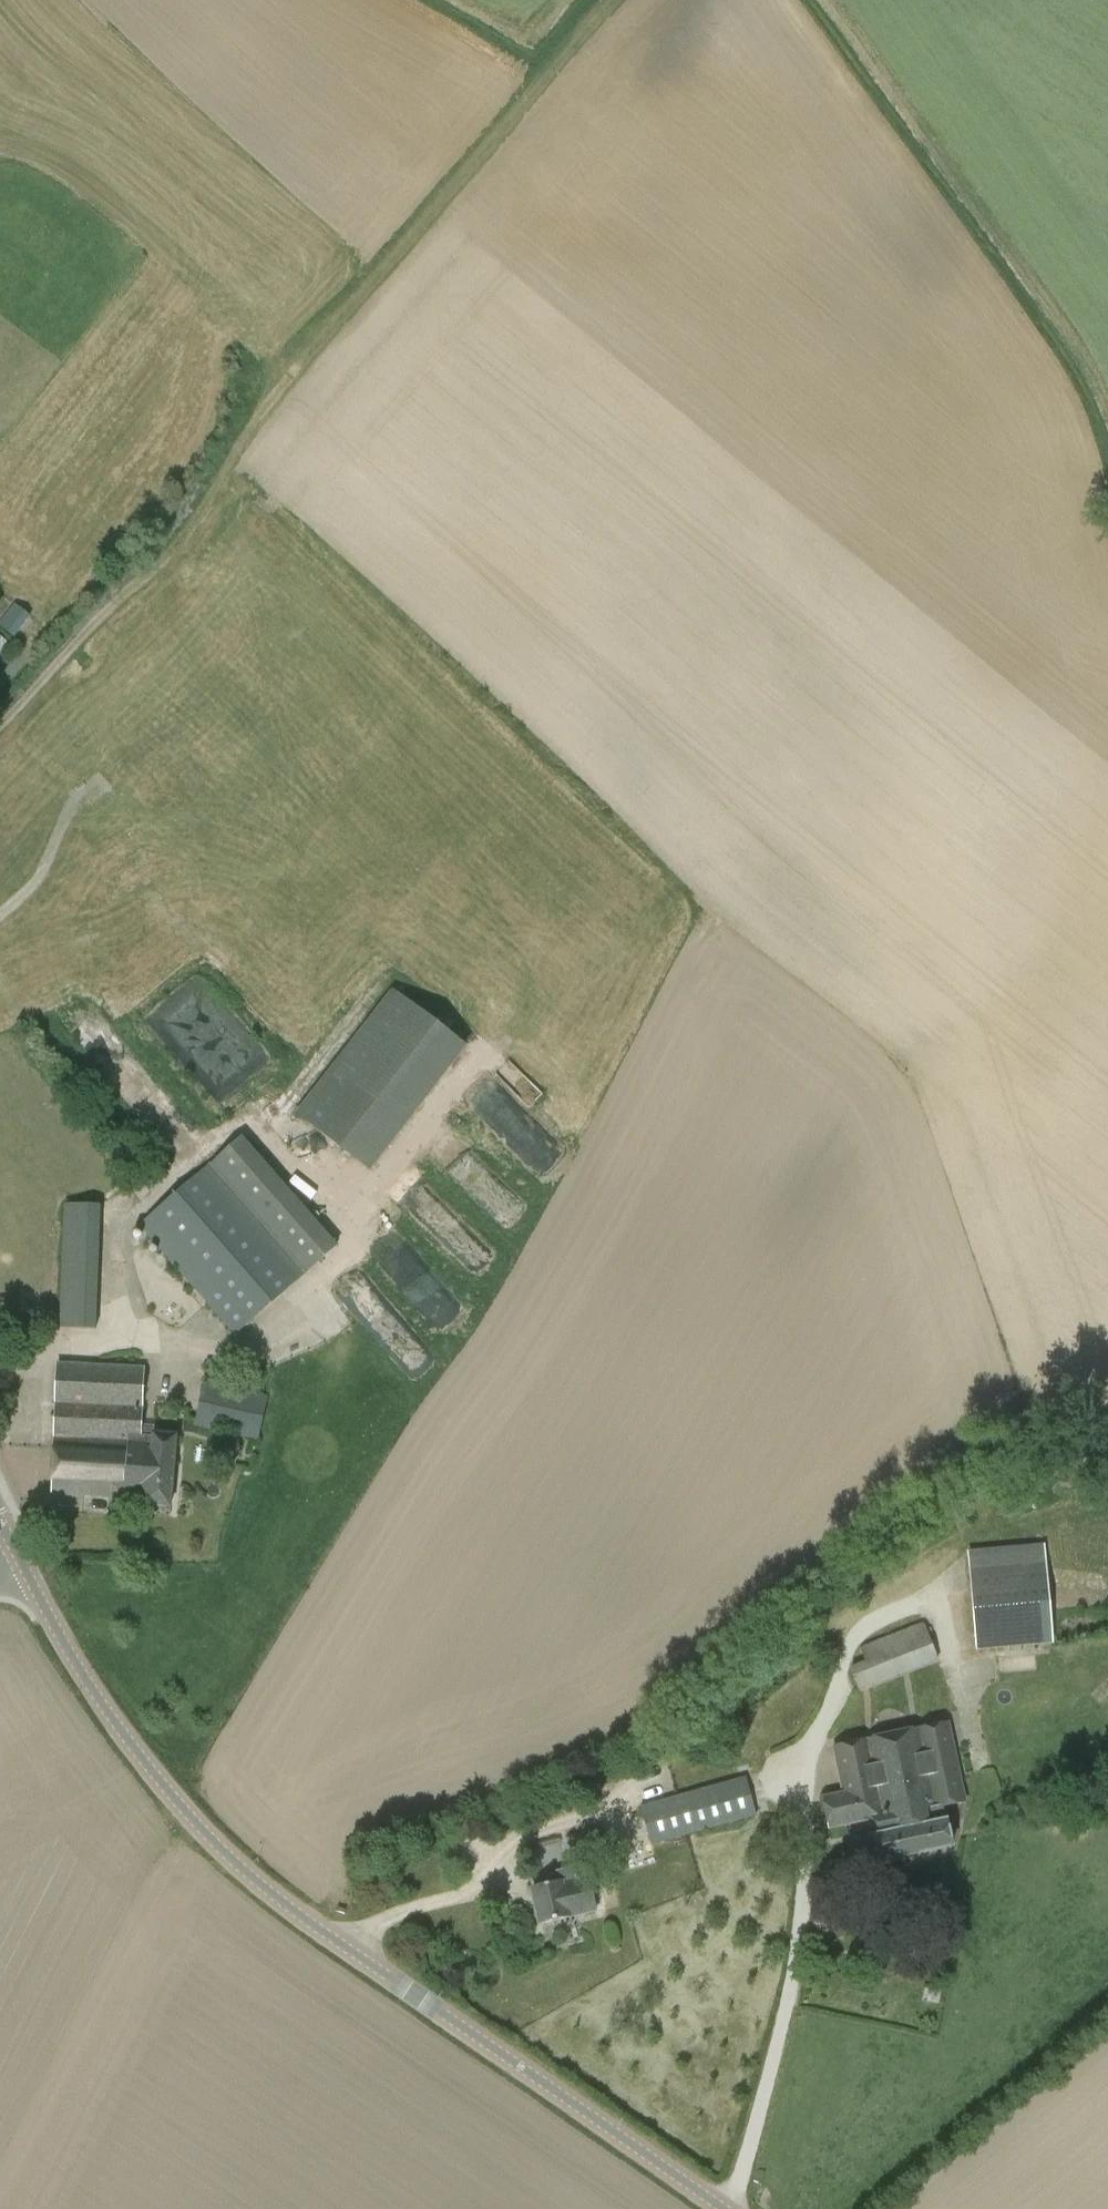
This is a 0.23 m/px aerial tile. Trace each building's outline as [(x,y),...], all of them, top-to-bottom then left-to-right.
[(0,621),(0,623),(15,635),(31,614),(14,602),(0,621)] [(298,1115),(369,1170),(465,1046),(394,991),(298,1115)] [(335,1245),(240,1137),(139,1226),(234,1334),(335,1245)] [(95,1330),(99,1206),(64,1205),(59,1328),(95,1330)] [(140,1437),(144,1369),(57,1364),(52,1494),(143,1499),(143,1505),(172,1506),(175,1435),(153,1434),(153,1438),(140,1437)] [(203,1384),(194,1423),(258,1438),(267,1398),(203,1384)] [(971,1552),(983,1655),(1054,1647),(1042,1544),(971,1552)] [(859,1648),(860,1653),(865,1667),(852,1672),(859,1692),(939,1663),(925,1623),(908,1629),(859,1648)] [(962,1804),(944,1725),(829,1751),(839,1797),(820,1802),(827,1834),(870,1824),(879,1865),(953,1849),(944,1808),(962,1804)] [(640,1805),(651,1845),(757,1817),(747,1777),(640,1805)] [(553,1803),(555,1812),(564,1809),(562,1801),(553,1803)] [(561,1880),(532,1887),(541,1923),(596,1910),(588,1877),(562,1883),(561,1880)]
